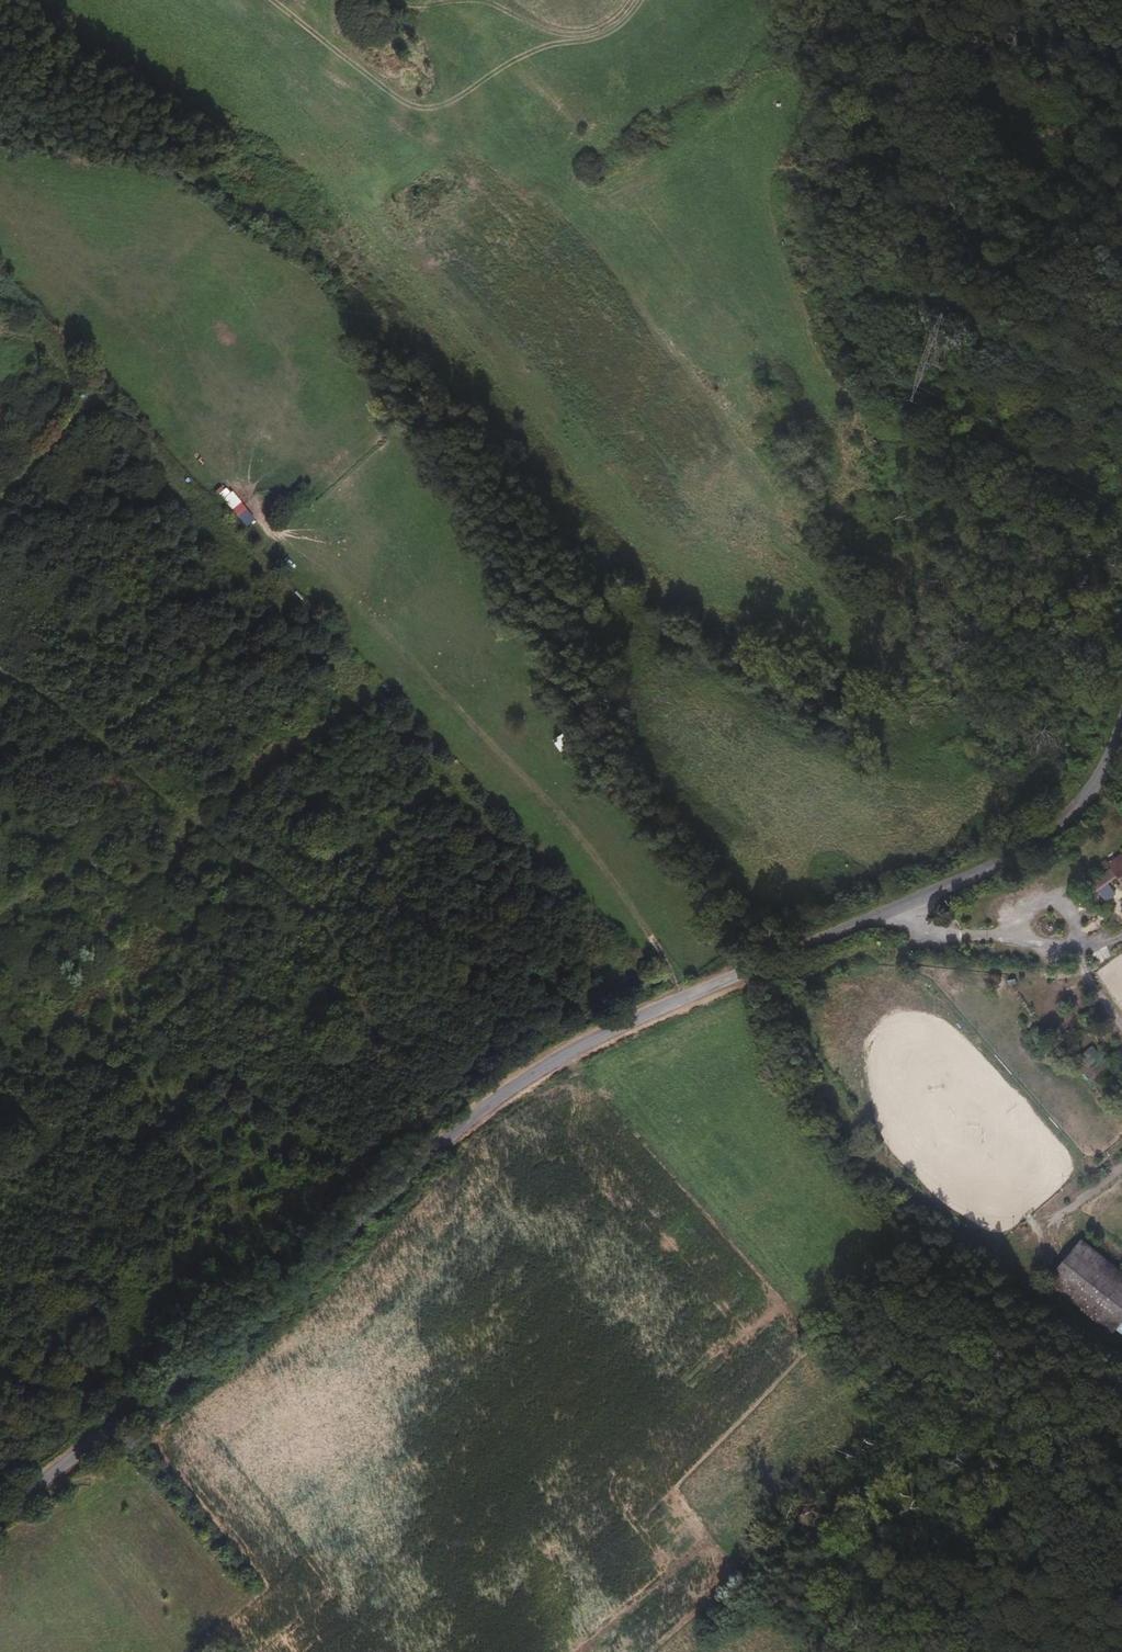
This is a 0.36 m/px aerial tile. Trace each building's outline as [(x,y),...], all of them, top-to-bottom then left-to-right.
[(226,488),(217,495),(230,511),(240,504),(226,488)] [(554,740),(560,754),(571,749),(565,735),(554,740)] [(1110,860),(1121,881),(1121,853),(1110,860)] [(1118,1075),(1090,1048),(1073,1063),(1098,1094),(1118,1075)] [(1084,1238),(1055,1285),(1121,1337),(1121,1267),(1084,1238)]
